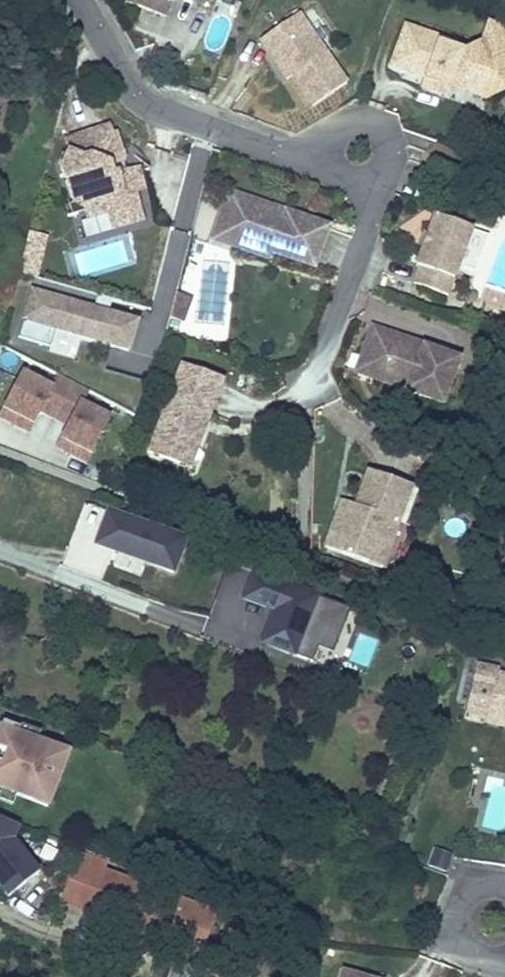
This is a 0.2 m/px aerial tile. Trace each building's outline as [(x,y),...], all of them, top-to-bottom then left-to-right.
[(123,1),(165,17),(171,0),(123,0),(123,1)] [(346,84),(299,14),(260,40),(270,54),(275,51),(292,76),(313,107),(346,84)] [(405,26),(391,65),(437,83),(439,78),(452,82),(453,77),(486,89),(500,82),(504,91),(504,90),(504,31),(488,25),(482,43),(462,52),(447,47),(449,42),(405,26)] [(292,76),(275,51),(270,54),(287,80),(292,76)] [(117,185),(114,176),(120,174),(124,168),(116,144),(111,145),(108,136),(70,148),(65,157),(78,197),(88,194),(93,210),(114,204),(119,221),(139,215),(134,201),(144,198),(138,179),(117,185)] [(248,198),(229,191),(226,200),(244,207),(248,198)] [(329,227),(285,211),(283,218),(266,212),(269,206),(248,198),(244,207),(226,200),(217,225),(235,232),(230,245),(268,259),(271,252),(314,268),(329,227)] [(285,211),(269,206),(266,212),(283,218),(285,211)] [(459,266),(472,230),(434,216),(427,236),(432,238),(428,248),(423,246),(416,266),(419,267),(413,283),(447,296),(459,266)] [(230,245),(235,232),(217,225),(211,239),(230,245)] [(475,272),(489,236),(472,230),(459,266),(475,272)] [(35,277),(45,235),(29,231),(20,270),(22,273),(35,277)] [(427,236),(423,246),(428,248),(432,238),(427,236)] [(176,291),(170,316),(181,319),(188,294),(176,291)] [(141,325),(33,292),(24,323),(30,325),(61,335),(132,356),(141,325)] [(61,335),(30,325),(25,341),(57,350),(61,335)] [(442,405),(459,359),(423,346),(421,351),(406,346),(409,340),(372,326),(361,353),(381,360),(374,379),(442,405)] [(423,346),(409,340),(406,346),(421,351),(423,346)] [(374,379),(381,360),(361,353),(354,371),(374,379)] [(205,431),(210,417),(224,381),(180,364),(147,452),(179,464),(192,468),(198,450),(205,431)] [(41,417),(66,428),(56,450),(91,466),(112,420),(84,407),(90,393),(63,380),(58,391),(20,373),(0,418),(0,420),(33,435),(41,417)] [(335,521),(325,548),(368,563),(377,538),(386,541),(393,520),(399,523),(411,487),(368,471),(355,506),(348,504),(341,524),(335,521)] [(341,524),(348,504),(342,501),(335,521),(341,524)] [(92,552),(177,577),(189,536),(85,505),(77,534),(96,540),(92,552)] [(382,568),(399,523),(393,520),(386,541),(377,538),(368,563),(382,568)] [(251,575),(241,603),(272,614),(260,647),(327,671),(349,611),(251,575)] [(486,715),(504,720),(504,675),(496,673),(497,669),(477,664),(473,679),(493,685),(486,715)] [(486,715),(485,722),(504,727),(504,720),(486,715)] [(48,806),(55,788),(51,787),(57,771),(61,772),(68,754),(37,742),(18,735),(20,729),(2,722),(0,729),(0,749),(7,752),(1,767),(0,767),(0,799),(13,804),(17,794),(48,806)] [(456,854),(442,849),(435,867),(449,873),(456,854)] [(79,856),(59,903),(113,926),(133,880),(79,856)] [(181,938),(207,944),(213,919),(187,913),(181,938)]
